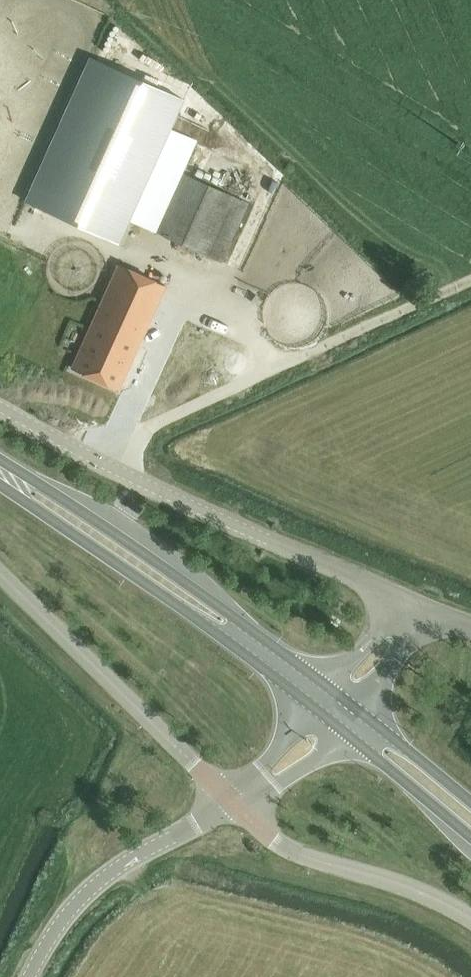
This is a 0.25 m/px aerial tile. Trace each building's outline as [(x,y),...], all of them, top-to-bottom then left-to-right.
[(182,99),(90,57),(25,201),(118,243),(182,99)] [(182,173),(155,232),(221,262),(248,203),(182,173)] [(165,286),(119,265),(72,369),(118,390),(165,286)] [(200,301),(202,287),(189,285),(187,298),(200,301)] [(262,301),(256,296),(251,302),(258,307),(262,301)] [(92,453),(101,452),(99,432),(89,433),(92,453)]
